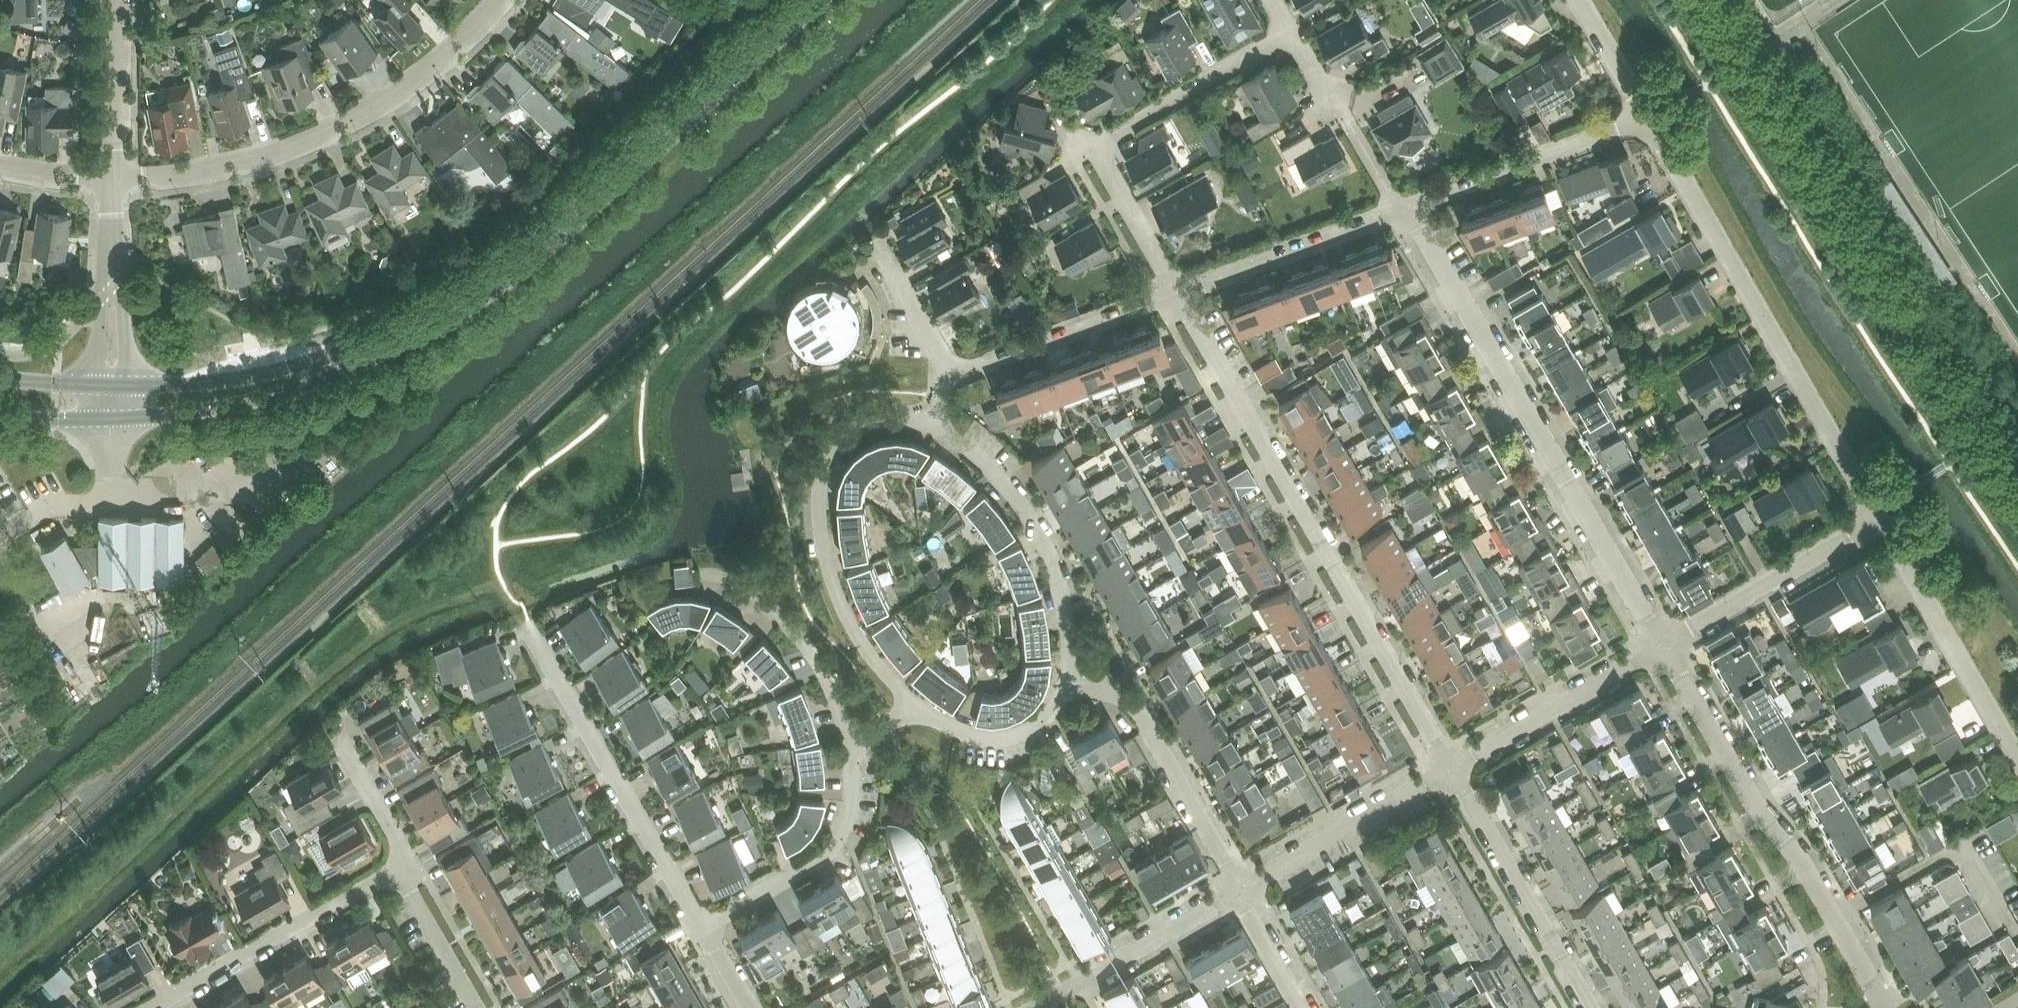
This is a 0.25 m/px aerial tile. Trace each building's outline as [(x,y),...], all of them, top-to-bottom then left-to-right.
[(10,20),(38,20),(37,0),(16,0),(15,3),(10,20)] [(402,47),(423,28),(404,8),(413,0),(383,0),(388,5),(375,17),(402,47)] [(561,8),(587,23),(601,0),(566,0),(561,8)] [(659,3),(654,0),(612,0),(647,22),(649,32),(658,37),(673,11),(659,3)] [(1211,11),(1209,13),(1215,24),(1218,23),(1229,42),(1259,25),(1244,0),(1205,0),(1211,11)] [(1305,12),(1325,0),(1298,0),(1305,12)] [(1471,16),(1482,35),(1499,25),(1526,43),(1535,28),(1540,31),(1552,24),(1542,5),(1543,5),(1540,0),(1498,0),(1471,16)] [(219,6),(211,9),(216,24),(224,21),(219,6)] [(1196,56),(1195,57),(1181,33),(1192,27),(1180,6),(1161,17),(1167,27),(1146,40),(1146,41),(1148,40),(1168,76),(1161,80),(1162,81),(1183,68),(1182,66),(1197,58),(1196,56)] [(520,56),(544,74),(564,48),(615,88),(619,83),(624,76),(629,70),(607,53),(588,38),(553,11),(543,23),(539,24),(529,37),(529,44),(520,56)] [(1372,42),(1356,13),(1318,35),(1334,64),(1361,49),(1368,60),(1390,48),(1383,36),(1372,42)] [(320,41),(345,77),(353,71),(359,70),(359,71),(375,67),(373,57),(378,53),(352,18),(320,41)] [(72,20),(65,30),(74,36),(81,27),(72,20)] [(1433,22),(1423,27),(1417,31),(1422,40),(1438,31),(1433,22)] [(598,25),(588,38),(607,53),(617,41),(598,25)] [(230,28),(220,31),(224,41),(233,38),(230,28)] [(156,36),(146,36),(146,46),(156,46),(156,36)] [(267,66),(283,105),(313,93),(308,80),(322,75),(302,37),(280,46),(285,59),(267,66)] [(1445,39),(1419,55),(1435,81),(1461,65),(1445,39)] [(1118,41),(1103,50),(1113,66),(1123,61),(1128,58),(1118,41)] [(227,88),(210,94),(218,115),(214,117),(219,133),(249,123),(241,98),(255,94),(246,69),(237,42),(214,50),(223,77),(227,88)] [(1509,83),(1493,92),(1512,126),(1525,119),(1518,106),(1521,104),(1521,105),(1536,96),(1543,109),(1573,92),(1566,79),(1581,71),(1567,47),(1508,80),(1509,83)] [(473,100),(494,121),(517,98),(560,139),(569,130),(575,124),(508,58),(507,59),(504,59),(495,67),(495,71),(483,83),(483,90),(473,100)] [(1097,76),(1099,80),(1076,94),(1089,116),(1112,102),(1115,108),(1145,91),(1136,75),(1132,77),(1123,61),(1113,66),(1097,76)] [(1245,81),(1245,82),(1233,89),(1245,82),(1265,117),(1247,127),(1253,139),(1281,123),(1275,112),(1296,101),(1275,64),(1269,68),(1268,66),(1263,69),(1264,70),(1245,81)] [(1,131),(6,106),(20,109),(28,71),(0,66),(0,131),(1,131)] [(624,76),(619,83),(628,90),(638,77),(629,70),(624,76)] [(199,123),(191,82),(168,86),(171,102),(149,106),(157,148),(188,141),(185,125),(199,123)] [(1061,82),(1052,88),(1058,98),(1067,93),(1061,82)] [(28,104),(28,147),(58,147),(58,132),(73,132),(73,106),(73,87),(46,87),(46,104),(28,104)] [(1391,119),(1384,123),(1375,128),(1389,152),(1400,146),(1402,150),(1423,142),(1419,135),(1429,129),(1425,123),(1426,119),(1422,113),(1418,111),(1415,105),(1414,105),(1408,95),(1385,108),(1391,119)] [(1056,131),(1042,127),(1046,110),(1047,110),(1047,109),(1020,101),(1014,124),(1006,122),(1001,143),(1005,144),(1005,148),(1006,151),(1010,153),(1014,153),(1017,151),(1019,148),(1049,156),(1056,131)] [(420,139),(439,163),(465,142),(497,182),(514,168),(462,103),(449,113),(447,111),(432,123),(432,130),(420,139)] [(1146,149),(1140,153),(1127,160),(1142,186),(1179,165),(1164,140),(1171,136),(1164,123),(1140,137),(1146,149)] [(569,130),(560,139),(566,146),(576,136),(575,135),(569,130)] [(1316,145),(1309,133),(1282,149),(1289,162),(1297,158),(1312,183),(1330,173),(1332,176),(1351,169),(1347,163),(1349,162),(1333,136),(1316,145)] [(1490,134),(1484,138),(1484,145),(1491,148),(1497,145),(1496,137),(1490,134)] [(367,180),(389,213),(409,201),(400,187),(426,171),(413,151),(402,158),(393,144),(373,157),(381,171),(367,180)] [(1254,148),(1238,157),(1245,170),(1261,160),(1254,148)] [(1601,162),(1560,178),(1570,203),(1611,188),(1637,178),(1627,152),(1601,162)] [(308,205),(325,241),(347,231),(343,223),(370,211),(356,182),(344,187),(338,173),(316,183),(323,198),(308,205)] [(1050,184),(1043,173),(1018,187),(1025,199),(1030,197),(1046,225),(1083,203),(1066,175),(1050,184)] [(1152,204),(1164,225),(1166,224),(1172,235),(1188,225),(1189,228),(1207,222),(1205,216),(1208,213),(1202,203),(1217,194),(1205,174),(1152,204)] [(1245,176),(1232,183),(1238,193),(1244,195),(1252,190),(1245,176)] [(1891,178),(1879,186),(1940,281),(1952,273),(1891,178)] [(1528,196),(1517,201),(1527,228),(1531,239),(1539,236),(1538,223),(1554,217),(1542,184),(1526,190),(1528,196)] [(978,191),(978,192),(978,193),(978,194),(979,195),(980,196),(980,197),(981,198),(982,198),(983,198),(984,198),(985,198),(986,198),(987,197),(988,196),(989,196),(989,195),(990,194),(990,193),(990,192),(989,190),(988,189),(988,188),(987,187),(986,187),(985,187),(984,187),(983,187),(982,187),(981,188),(980,188),(979,189),(979,190),(978,191)] [(1630,195),(1606,209),(1614,222),(1638,208),(1630,195)] [(1503,198),(1487,204),(1500,238),(1527,228),(1517,201),(1505,205),(1503,198)] [(909,230),(898,236),(914,264),(935,252),(934,251),(950,242),(940,225),(947,221),(935,200),(903,219),(909,230)] [(248,228),(258,259),(265,263),(282,257),(285,252),(282,245),(308,236),(300,210),(289,214),(285,203),(259,212),(263,222),(248,228)] [(1472,248),(1500,238),(1487,204),(1472,210),(1474,216),(1462,221),(1472,248)] [(10,254),(20,214),(0,209),(0,252),(10,254)] [(1672,239),(1675,237),(1677,236),(1678,235),(1678,233),(1679,232),(1679,231),(1678,230),(1678,229),(1674,222),(1670,213),(1664,216),(1660,210),(1583,255),(1592,270),(1607,261),(1612,270),(1616,268),(1621,268),(1625,267),(1631,264),(1634,260),(1636,256),(1665,239),(1667,242),(1673,239),(1672,239)] [(19,277),(32,279),(36,252),(63,256),(69,217),(41,213),(38,228),(26,226),(22,256),(19,277)] [(183,222),(191,255),(221,249),(230,286),(239,284),(246,282),(251,281),(236,215),(221,218),(216,214),(183,222)] [(895,214),(884,221),(888,228),(899,221),(895,214)] [(1110,250),(1093,221),(1057,243),(1073,271),(1093,260),(1094,263),(1113,256),(1109,250),(1110,250)] [(164,230),(168,249),(185,245),(181,226),(164,230)] [(1583,228),(1578,231),(1585,244),(1590,240),(1583,228)] [(1584,244),(1578,232),(1570,237),(1576,248),(1584,244)] [(1380,251),(1377,244),(1362,250),(1374,284),(1391,278),(1393,285),(1414,278),(1404,261),(1398,263),(1392,247),(1380,251)] [(1349,263),(1337,267),(1347,294),(1374,284),(1362,250),(1347,256),(1349,263)] [(384,256),(381,263),(384,271),(397,266),(391,253),(384,256)] [(1026,253),(1016,259),(1023,272),(1033,266),(1026,253)] [(1672,256),(1665,260),(1674,276),(1681,271),(1672,256)] [(935,276),(940,285),(930,291),(945,318),(963,308),(965,310),(982,304),(978,299),(980,298),(965,272),(969,270),(963,259),(935,276)] [(1510,265),(1516,276),(1524,272),(1517,260),(1510,265)] [(1323,264),(1308,270),(1320,304),(1347,294),(1337,267),(1326,271),(1323,264)] [(1516,276),(1510,265),(1487,277),(1494,289),(1516,276)] [(1295,282),(1283,287),(1293,314),(1320,304),(1308,270),(1292,276),(1295,282)] [(1712,299),(1698,275),(1650,303),(1664,327),(1712,299)] [(833,281),(831,285),(828,284),(824,284),(821,284),(817,285),(814,286),(810,287),(807,288),(804,290),(801,292),(799,294),(796,297),(794,300),(792,303),(791,306),(790,309),(789,312),(788,316),(788,319),(788,323),(788,326),(789,330),(790,333),(792,337),(794,339),(796,342),(798,345),(800,347),(803,350),(806,351),(809,353),(813,354),(816,355),(820,356),(823,356),(827,356),(830,355),(833,354),(837,353),(840,352),(843,350),(846,348),(848,346),(851,343),(853,341),(855,337),(856,334),(858,331),(859,328),(859,324),(859,321),(859,317),(859,314),(858,310),(857,307),(855,304),(854,301),(852,298),(849,295),(847,293),(849,289),(833,281)] [(866,294),(873,289),(867,281),(861,287),(866,294)] [(246,282),(239,284),(241,295),(249,294),(246,282)] [(1514,319),(1521,331),(1559,309),(1558,308),(1553,311),(1542,293),(1540,294),(1534,283),(1508,298),(1514,309),(1512,310),(1516,318),(1514,319)] [(1269,284),(1254,290),(1266,324),(1293,314),(1283,287),(1272,291),(1269,284)] [(873,289),(866,294),(869,301),(878,298),(873,289)] [(1238,334),(1266,324),(1254,290),(1238,295),(1241,302),(1229,307),(1238,334)] [(878,298),(869,301),(872,309),(881,307),(878,298)] [(1396,314),(1402,325),(1423,314),(1424,313),(1418,301),(1396,314)] [(1587,318),(1597,313),(1593,305),(1583,311),(1587,318)] [(881,307),(872,309),(873,317),(882,316),(881,307)] [(1559,311),(1559,309),(1521,331),(1528,344),(1531,342),(1535,349),(1564,332),(1554,314),(1559,311)] [(1597,313),(1587,318),(1591,326),(1602,320),(1597,313)] [(1396,366),(1403,362),(1435,344),(1425,327),(1430,325),(1423,314),(1402,325),(1387,334),(1386,335),(1380,338),(1396,366)] [(1386,335),(1387,334),(1402,325),(1396,314),(1380,323),(1386,335)] [(882,316),(873,317),(873,325),(882,326),(882,316)] [(871,333),(880,336),(882,326),(873,325),(871,333)] [(1145,330),(1130,336),(1142,369),(1170,359),(1160,332),(1148,337),(1145,330)] [(1575,350),(1564,332),(1535,349),(1546,368),(1581,348),(1580,347),(1575,350)] [(1333,339),(1340,350),(1347,346),(1341,335),(1333,339)] [(1117,348),(1105,352),(1115,379),(1142,369),(1130,336),(1114,341),(1117,348)] [(1742,373),(1741,370),(1740,368),(1749,363),(1744,354),(1748,352),(1739,337),(1679,371),(1693,395),(1725,377),(1727,381),(1742,373)] [(1340,350),(1333,339),(1326,343),(1332,355),(1340,350)] [(1444,359),(1435,344),(1403,362),(1418,389),(1454,368),(1448,357),(1444,359)] [(1610,357),(1620,351),(1616,344),(1606,350),(1610,357)] [(1365,348),(1351,356),(1357,366),(1371,358),(1365,348)] [(1581,349),(1581,348),(1546,368),(1557,388),(1587,370),(1576,352),(1581,349)] [(1091,350),(1076,356),(1088,389),(1115,379),(1105,352),(1094,357),(1091,350)] [(1620,351),(1610,357),(1614,365),(1624,359),(1620,351)] [(1651,352),(1648,369),(1659,371),(1663,355),(1651,352)] [(1063,368),(1051,372),(1061,399),(1088,389),(1076,356),(1060,361),(1063,368)] [(1275,356),(1268,361),(1275,373),(1282,369),(1275,356)] [(1282,369),(1289,380),(1297,375),(1290,364),(1282,369)] [(1454,368),(1418,389),(1411,393),(1419,406),(1426,402),(1434,416),(1466,398),(1457,381),(1461,379),(1454,368)] [(1289,380),(1282,369),(1275,373),(1261,381),(1267,392),(1289,380)] [(1037,370),(1022,376),(1034,409),(1061,399),(1051,372),(1039,377),(1037,370)] [(1597,388),(1587,370),(1557,388),(1568,407),(1603,386),(1602,385),(1597,388)] [(1353,371),(1341,378),(1349,391),(1361,385),(1353,371)] [(1034,409),(1022,376),(1006,381),(1009,388),(996,393),(1001,406),(985,412),(990,426),(997,429),(1021,420),(1020,415),(1034,409)] [(1291,425),(1322,407),(1332,401),(1317,381),(1310,385),(1305,377),(1288,387),(1292,395),(1282,401),(1279,403),(1291,425)] [(1197,378),(1184,385),(1189,393),(1201,386),(1197,378)] [(1633,397),(1643,392),(1638,383),(1628,389),(1633,397)] [(1361,385),(1347,393),(1351,399),(1359,413),(1373,405),(1361,385)] [(1568,407),(1579,426),(1609,409),(1617,404),(1606,385),(1603,386),(1568,407)] [(757,387),(742,393),(746,404),(761,399),(757,387)] [(1288,387),(1277,393),(1282,401),(1292,395),(1288,387)] [(1643,392),(1633,397),(1638,406),(1642,404),(1648,401),(1643,392)] [(1153,399),(1159,410),(1167,406),(1160,394),(1153,399)] [(1386,394),(1376,399),(1382,410),(1392,404),(1386,394)] [(1475,413),(1466,398),(1434,416),(1449,443),(1486,422),(1479,411),(1475,413)] [(1648,401),(1642,404),(1647,412),(1658,406),(1653,398),(1648,401)] [(1159,410),(1153,399),(1145,403),(1152,414),(1159,410)] [(1165,442),(1196,424),(1190,414),(1195,411),(1189,400),(1152,421),(1165,442)] [(1774,407),(1772,403),(1709,439),(1718,454),(1710,458),(1718,471),(1734,462),(1732,458),(1777,432),(1779,436),(1793,428),(1779,404),(1774,407)] [(1096,411),(1103,422),(1110,417),(1104,406),(1096,411)] [(1291,425),(1286,428),(1293,440),(1298,437),(1303,445),(1334,428),(1322,407),(1291,425)] [(1619,427),(1609,409),(1579,426),(1583,433),(1580,434),(1587,447),(1625,425),(1624,424),(1619,427)] [(1688,442),(1692,440),(1691,439),(1708,430),(1696,409),(1675,421),(1688,442)] [(1103,422),(1096,411),(1088,415),(1095,426),(1103,422)] [(1406,418),(1391,426),(1398,437),(1412,428),(1406,418)] [(1112,437),(1121,432),(1115,422),(1113,419),(1105,424),(1112,437)] [(1492,433),(1486,422),(1449,443),(1465,470),(1497,452),(1488,435),(1492,433)] [(1162,455),(1170,450),(1177,463),(1208,445),(1196,424),(1165,442),(1157,447),(1162,455)] [(1626,426),(1625,425),(1587,447),(1595,459),(1597,458),(1602,465),(1604,464),(1610,474),(1636,459),(1630,449),(1632,447),(1621,429),(1626,426)] [(1310,458),(1315,466),(1346,448),(1334,428),(1303,445),(1303,446),(1298,449),(1305,461),(1310,458)] [(1043,434),(1050,445),(1058,441),(1051,430),(1043,434)] [(1387,430),(1375,436),(1385,453),(1396,446),(1387,430)] [(1050,445),(1043,434),(1036,438),(1042,450),(1050,445)] [(1413,436),(1401,443),(1413,463),(1425,457),(1413,436)] [(881,441),(868,447),(880,469),(888,466),(896,465),(905,466),(914,470),(928,449),(911,441),(896,439),(881,441)] [(1692,440),(1688,442),(1681,446),(1689,460),(1700,454),(1692,440)] [(1063,445),(1032,463),(1044,484),(1075,466),(1063,445)] [(1220,466),(1208,445),(1177,463),(1189,484),(1220,466)] [(1133,461),(1144,454),(1140,446),(1129,453),(1133,461)] [(874,474),(880,469),(868,447),(856,456),(846,468),(841,482),(839,501),(865,499),(866,489),(869,481),(874,474)] [(1397,447),(1390,451),(1396,462),(1403,458),(1397,447)] [(1358,469),(1346,448),(1315,466),(1327,487),(1358,469)] [(1150,451),(1144,454),(1149,462),(1154,459),(1150,451)] [(1506,468),(1497,452),(1465,470),(1481,497),(1517,476),(1510,465),(1506,468)] [(956,467),(935,453),(921,474),(940,488),(959,503),(975,484),(956,467)] [(1144,454),(1133,461),(1137,468),(1149,462),(1144,454)] [(1128,464),(1123,456),(1112,463),(1117,470),(1128,464)] [(1615,495),(1622,507),(1660,485),(1660,484),(1654,487),(1644,469),(1642,470),(1636,459),(1610,474),(1616,485),(1614,486),(1618,493),(1615,495)] [(1424,461),(1413,468),(1421,480),(1432,474),(1424,461)] [(1128,464),(1117,470),(1121,478),(1126,479),(1134,474),(1128,464)] [(1087,487),(1075,466),(1044,484),(1056,505),(1087,487)] [(1232,487),(1220,466),(1189,484),(1201,505),(1232,487)] [(1785,482),(1754,500),(1764,518),(1777,511),(1779,515),(1798,504),(1798,505),(1814,496),(1816,500),(1829,492),(1818,472),(1813,474),(1809,467),(1785,481),(1785,482)] [(1370,490),(1358,469),(1327,487),(1339,508),(1370,490)] [(1523,487),(1517,476),(1481,497),(1496,524),(1528,506),(1519,490),(1523,487)] [(1689,495),(1699,489),(1695,482),(1685,488),(1689,495)] [(1386,492),(1381,484),(1370,490),(1339,508),(1351,529),(1382,511),(1375,499),(1386,492)] [(1422,485),(1400,497),(1406,509),(1428,496),(1422,485)] [(1661,487),(1660,485),(1622,507),(1629,520),(1632,518),(1636,525),(1666,508),(1656,490),(1661,487)] [(1436,486),(1427,491),(1433,502),(1442,497),(1436,486)] [(1099,508),(1087,487),(1056,505),(1068,526),(1099,508)] [(1232,487),(1201,505),(1213,525),(1244,507),(1249,505),(1242,493),(1239,494),(1238,492),(1236,494),(1232,487)] [(1157,502),(1168,496),(1164,488),(1153,495),(1157,502)] [(1699,489),(1689,495),(1693,502),(1703,496),(1699,489)] [(1000,511),(983,492),(964,509),(979,527),(993,547),(1014,532),(1000,511)] [(1718,494),(1717,499),(1719,504),(1724,506),(1729,503),(1731,498),(1728,494),(1723,492),(1718,494)] [(1140,512),(1152,505),(1146,495),(1138,499),(1136,505),(1140,512)] [(1168,496),(1157,502),(1161,510),(1173,503),(1168,496)] [(1435,507),(1428,496),(1406,509),(1413,520),(1435,507)] [(1156,513),(1152,505),(1140,512),(1145,519),(1156,513)] [(1745,505),(1736,510),(1748,531),(1757,526),(1745,505)] [(865,506),(839,508),(841,534),(846,558),(871,554),(866,530),(865,506)] [(1537,522),(1528,506),(1496,524),(1512,551),(1548,530),(1542,519),(1537,522)] [(1175,507),(1164,514),(1169,523),(1180,516),(1175,507)] [(1256,528),(1244,507),(1213,525),(1225,546),(1256,528)] [(1111,529),(1099,508),(1068,526),(1080,546),(1111,529)] [(1677,526),(1666,508),(1636,525),(1647,544),(1682,524),(1682,523),(1677,526)] [(1736,510),(1724,517),(1736,538),(1748,531),(1736,510)] [(956,511),(941,529),(946,536),(965,522),(956,511)] [(1454,512),(1444,518),(1450,528),(1460,523),(1454,512)] [(100,517),(100,544),(72,544),(66,534),(42,548),(66,590),(100,570),(100,581),(184,581),(184,517),(100,517)] [(1711,533),(1721,527),(1717,520),(1707,526),(1711,533)] [(1683,525),(1682,524),(1647,544),(1658,563),(1688,546),(1678,528),(1683,525)] [(1157,540),(1168,533),(1164,526),(1153,533),(1157,540)] [(1443,527),(1434,533),(1438,540),(1447,534),(1443,527)] [(1721,527),(1711,533),(1715,540),(1725,534),(1721,527)] [(1268,549),(1256,528),(1225,546),(1237,567),(1268,549)] [(1361,546),(1373,567),(1404,549),(1392,528),(1361,546)] [(1123,549),(1111,529),(1080,546),(1092,567),(1123,549)] [(1181,544),(1192,537),(1188,530),(1177,536),(1181,544)] [(1555,541),(1548,530),(1512,551),(1528,578),(1559,560),(1550,544),(1555,541)] [(1192,537),(1181,544),(1185,551),(1197,545),(1192,537)] [(1172,539),(1158,547),(1162,554),(1176,547),(1172,539)] [(1031,565),(1020,542),(997,553),(1007,575),(1015,597),(1039,589),(1031,565)] [(921,546),(913,551),(918,559),(926,554),(921,546)] [(1275,562),(1281,559),(1273,546),(1268,549),(1237,567),(1249,588),(1280,570),(1275,562)] [(1692,553),(1688,546),(1658,563),(1662,570),(1660,572),(1667,584),(1709,560),(1708,559),(1703,562),(1697,551),(1692,553)] [(1135,570),(1123,549),(1092,567),(1104,588),(1135,570)] [(1416,570),(1404,549),(1373,567),(1385,588),(1416,570)] [(1482,556),(1470,563),(1476,572),(1487,565),(1482,556)] [(1825,582),(1790,602),(1800,619),(1803,617),(1807,624),(1811,631),(1813,631),(1815,631),(1817,630),(1819,630),(1826,626),(1828,624),(1829,623),(1830,621),(1831,619),(1828,613),(1853,599),(1863,616),(1871,631),(1893,619),(1869,579),(1878,574),(1868,557),(1838,575),(1839,575),(1826,583),(1825,582)] [(1461,558),(1440,569),(1446,580),(1467,568),(1461,558)] [(1183,559),(1173,565),(1178,573),(1188,567),(1183,559)] [(1569,576),(1559,560),(1528,578),(1543,605),(1579,584),(1573,573),(1569,576)] [(1709,560),(1667,584),(1674,597),(1677,595),(1681,602),(1683,601),(1689,612),(1715,597),(1709,586),(1711,585),(1706,578),(1711,575),(1704,564),(1710,561),(1709,560)] [(873,561),(849,570),(858,593),(868,616),(891,605),(881,584),(873,561)] [(1487,565),(1476,572),(1491,599),(1501,593),(1507,590),(1491,563),(1487,565)] [(1426,564),(1416,570),(1385,588),(1397,609),(1428,591),(1438,585),(1426,564)] [(1190,567),(1179,573),(1190,593),(1202,587),(1190,567)] [(1467,569),(1456,575),(1468,596),(1479,590),(1467,569)] [(1147,591),(1135,570),(1104,588),(1116,609),(1147,591)] [(676,584),(691,583),(690,571),(676,571),(676,584)] [(1209,573),(1198,579),(1203,587),(1214,580),(1209,573)] [(1586,595),(1579,584),(1543,605),(1559,632),(1591,614),(1581,598),(1586,595)] [(1259,605),(1271,626),(1302,608),(1290,587),(1259,605)] [(1159,612),(1147,591),(1116,609),(1128,630),(1159,612)] [(1440,612),(1428,591),(1397,609),(1409,630),(1440,612)] [(1215,609),(1219,616),(1230,610),(1242,603),(1236,592),(1213,605),(1215,609)] [(662,601),(649,609),(665,629),(673,625),(681,622),(689,622),(699,624),(710,601),(692,596),(677,597),(662,601)] [(1782,597),(1772,603),(1779,616),(1790,611),(1782,597)] [(1047,625),(1042,600),(1017,605),(1022,628),(1023,652),(1049,650),(1047,625)] [(971,601),(963,604),(966,612),(975,609),(971,601)] [(1487,603),(1474,610),(1478,617),(1480,617),(1491,611),(1491,610),(1487,603)] [(561,627),(560,627),(586,661),(585,661),(586,662),(618,638),(617,637),(617,638),(592,604),(591,605),(562,627),(561,627)] [(737,618),(716,605),(702,626),(723,639),(741,654),(757,634),(737,618)] [(1451,606),(1440,612),(1409,630),(1421,650),(1452,632),(1463,626),(1451,606)] [(1314,629),(1302,608),(1271,626),(1283,647),(1314,629)] [(1208,623),(1219,616),(1215,609),(1204,615),(1208,623)] [(1224,624),(1235,618),(1230,610),(1219,616),(1224,624)] [(1491,611),(1480,617),(1485,626),(1496,620),(1491,611)] [(909,632),(895,612),(874,626),(889,647),(905,667),(924,650),(909,632)] [(1171,633),(1159,612),(1128,630),(1140,651),(1152,644),(1171,633)] [(1514,641),(1529,630),(1519,614),(1503,624),(1514,641)] [(1596,633),(1600,630),(1591,614),(1559,632),(1575,659),(1602,644),(1596,633)] [(1219,616),(1208,623),(1197,629),(1204,640),(1226,628),(1224,624),(1219,616)] [(651,624),(644,629),(649,636),(656,630),(651,624)] [(1900,625),(1837,661),(1846,676),(1855,671),(1860,680),(1890,663),(1896,673),(1895,673),(1896,674),(1918,661),(1907,642),(1909,641),(1900,625)] [(1715,661),(1712,662),(1719,674),(1761,650),(1750,631),(1738,637),(1732,626),(1706,641),(1712,652),(1710,653),(1715,661)] [(1326,650),(1314,629),(1283,647),(1295,668),(1326,650)] [(1421,650),(1433,671),(1464,653),(1452,632),(1421,650)] [(1171,633),(1152,644),(1157,653),(1176,641),(1171,633)] [(1506,636),(1495,642),(1504,657),(1515,651),(1506,636)] [(1527,636),(1516,642),(1522,653),(1534,647),(1527,636)] [(1784,637),(1774,643),(1781,655),(1791,649),(1784,637)] [(438,654),(445,678),(454,676),(456,681),(471,677),(477,692),(477,693),(477,694),(514,678),(514,677),(513,677),(497,638),(496,639),(462,654),(458,645),(438,654)] [(780,658),(762,639),(744,657),(760,674),(775,693),(795,678),(780,658)] [(1248,639),(1237,646),(1241,654),(1252,647),(1248,639)] [(1236,646),(1228,651),(1232,659),(1236,659),(1241,656),(1236,646)] [(592,670),(591,670),(615,705),(614,705),(615,706),(648,683),(647,682),(647,683),(639,672),(641,671),(635,661),(633,662),(623,648),(622,649),(592,670)] [(983,649),(977,653),(983,663),(989,660),(983,649)] [(1785,662),(1795,656),(1791,649),(1781,655),(1785,662)] [(1157,692),(1162,689),(1193,671),(1181,650),(1150,668),(1155,675),(1149,678),(1157,692)] [(1307,689),(1338,671),(1326,650),(1295,668),(1307,689)] [(1768,672),(1764,665),(1763,666),(1756,654),(1762,651),(1761,650),(1719,674),(1726,687),(1729,685),(1733,692),(1768,672)] [(1504,658),(1502,659),(1506,667),(1509,672),(1522,664),(1515,652),(1504,658)] [(1536,652),(1526,659),(1538,681),(1549,674),(1536,652)] [(968,653),(954,654),(955,662),(969,661),(968,653)] [(1464,653),(1433,671),(1445,692),(1476,674),(1464,653)] [(913,675),(932,691),(953,705),(968,684),(948,671),(930,655),(913,675)] [(1795,656),(1785,662),(1789,669),(1800,663),(1795,656)] [(1008,690),(1021,712),(1032,702),(1042,690),(1047,676),(1049,658),(1024,660),(1022,670),(1019,678),(1014,684),(1008,690)] [(1575,659),(1557,670),(1561,677),(1579,666),(1575,659)] [(1246,668),(1234,675),(1240,686),(1252,679),(1246,668)] [(1483,670),(1476,674),(1445,692),(1458,713),(1477,702),(1482,711),(1481,712),(1482,713),(1495,706),(1482,684),(1489,680),(1483,670)] [(1174,710),(1205,692),(1193,671),(1162,689),(1174,710)] [(1319,709),(1350,691),(1338,671),(1307,689),(1319,709)] [(1263,686),(1274,680),(1270,672),(1259,679),(1263,686)] [(1768,672),(1733,692),(1744,711),(1779,691),(1768,672)] [(679,675),(671,681),(679,692),(687,685),(679,675)] [(704,678),(694,686),(700,693),(710,684),(704,678)] [(1274,680),(1263,686),(1268,694),(1279,687),(1274,680)] [(800,687),(777,697),(786,719),(793,742),(817,734),(810,710),(800,687)] [(1807,700),(1817,695),(1813,687),(1803,693),(1807,700)] [(1021,712),(1008,690),(1000,693),(992,694),(983,693),(974,688),(960,710),(977,717),(992,719),(1007,717),(1021,712)] [(1617,742),(1641,728),(1635,717),(1651,708),(1640,689),(1599,712),(1617,742)] [(1879,721),(1893,746),(1894,745),(1893,743),(1925,725),(1926,727),(1927,726),(1934,738),(1954,726),(1947,715),(1950,713),(1936,689),(1912,703),(1913,704),(1901,711),(1900,710),(1897,711),(1898,713),(1881,723),(1880,721),(1879,721)] [(484,707),(483,707),(502,745),(502,746),(515,740),(516,742),(526,737),(525,735),(538,729),(537,728),(519,690),(518,691),(485,707),(484,707)] [(1258,690),(1247,696),(1256,711),(1267,704),(1258,690)] [(1779,692),(1779,691),(1744,711),(1755,731),(1785,714),(1793,709),(1783,690),(1779,692)] [(1350,691),(1319,709),(1331,730),(1362,712),(1350,691)] [(1205,692),(1174,710),(1186,730),(1217,713),(1205,692)] [(622,713),(621,713),(644,749),(643,749),(644,750),(654,744),(655,746),(665,740),(664,738),(673,731),(673,730),(672,730),(663,717),(676,706),(664,693),(653,700),(650,695),(649,695),(649,696),(622,713)] [(1817,695),(1807,700),(1811,708),(1822,702),(1817,695)] [(381,750),(410,734),(420,728),(410,710),(404,714),(396,700),(359,721),(374,747),(378,745),(381,750)] [(722,701),(711,708),(719,720),(730,713),(722,701)] [(1295,712),(1300,721),(1308,716),(1303,708),(1295,712)] [(1852,711),(1840,718),(1847,730),(1859,723),(1852,711)] [(1343,751),(1374,733),(1362,712),(1331,730),(1343,751)] [(1217,713),(1186,730),(1198,751),(1229,733),(1217,713)] [(1287,728),(1298,721),(1294,714),(1283,720),(1287,728)] [(1785,714),(1755,731),(1759,738),(1756,739),(1763,751),(1801,730),(1800,729),(1795,732),(1785,714)] [(1090,729),(1109,762),(1127,751),(1134,764),(1146,757),(1134,736),(1123,742),(1109,718),(1090,729)] [(1570,720),(1562,725),(1567,733),(1572,731),(1574,726),(1570,720)] [(1298,721),(1287,728),(1292,735),(1303,729),(1298,721)] [(1282,731),(1278,723),(1266,730),(1271,737),(1282,731)] [(1858,725),(1846,731),(1851,740),(1863,734),(1858,725)] [(1641,767),(1674,748),(1663,729),(1647,738),(1641,728),(1617,742),(1616,742),(1622,754),(1630,749),(1641,767)] [(1843,728),(1836,732),(1843,745),(1850,741),(1843,728)] [(537,729),(527,734),(534,746),(541,743),(542,742),(542,741),(543,741),(537,729)] [(1090,729),(1071,740),(1084,764),(1074,770),(1086,792),(1098,785),(1091,772),(1109,762),(1090,729)] [(1955,729),(1933,742),(1942,758),(1965,745),(1955,729)] [(1269,736),(1265,730),(1258,734),(1261,740),(1269,736)] [(1821,758),(1811,740),(1803,745),(1796,734),(1802,731),(1801,730),(1763,751),(1770,764),(1773,762),(1777,770),(1790,762),(1796,773),(1821,758)] [(1229,733),(1198,751),(1210,772),(1241,754),(1229,733)] [(1374,733),(1343,751),(1332,757),(1336,765),(1349,761),(1361,783),(1382,770),(1376,760),(1387,754),(1374,733)] [(419,750),(410,734),(381,750),(384,756),(380,758),(395,784),(432,763),(423,748),(419,750)] [(1285,736),(1275,742),(1283,756),(1293,750),(1285,736)] [(1575,760),(1562,738),(1551,745),(1564,766),(1575,760)] [(508,759),(528,797),(527,797),(528,798),(540,791),(541,794),(552,788),(551,786),(563,779),(563,778),(562,778),(543,741),(542,741),(542,742),(541,743),(509,759),(508,759)] [(819,741),(794,745),(798,769),(799,793),(824,792),(823,766),(819,741)] [(648,758),(647,759),(669,795),(668,796),(669,797),(699,779),(699,778),(698,778),(677,742),(676,742),(676,743),(649,759),(648,758)] [(1653,799),(1675,787),(1669,776),(1685,767),(1674,748),(1641,767),(1651,786),(1647,788),(1653,799)] [(1055,750),(1044,756),(1057,780),(1069,773),(1055,750)] [(1821,758),(1796,773),(1802,784),(1800,785),(1804,792),(1801,794),(1808,806),(1846,784),(1848,783),(1831,753),(1821,758)] [(1241,754),(1210,772),(1222,793),(1253,775),(1241,754)] [(1318,755),(1307,761),(1311,769),(1323,763),(1318,755)] [(1987,777),(1976,757),(1967,762),(1964,758),(1918,785),(1927,800),(1935,795),(1940,804),(1963,791),(1987,777)] [(342,789),(326,761),(323,763),(321,760),(318,760),(311,764),(310,767),(311,769),(289,782),(298,797),(284,806),(299,831),(332,812),(331,812),(324,816),(317,804),(342,789)] [(1571,773),(1579,769),(1575,760),(1566,765),(1571,773)] [(1301,763),(1288,770),(1293,779),(1306,771),(1301,763)] [(1540,765),(1500,788),(1512,807),(1544,789),(1538,779),(1545,775),(1540,765)] [(416,811),(420,817),(448,801),(439,784),(443,782),(434,767),(397,788),(412,814),(416,811)] [(1894,789),(1905,783),(1898,771),(1887,778),(1894,789)] [(1306,772),(1295,778),(1299,786),(1314,810),(1325,804),(1306,772)] [(756,773),(744,773),(745,790),(757,789),(756,773)] [(1234,814),(1265,796),(1272,792),(1274,791),(1268,781),(1260,786),(1253,775),(1222,793),(1234,814)] [(1005,822),(1036,804),(1043,801),(1042,798),(1039,795),(1037,793),(1034,790),(1030,788),(1026,786),(1025,789),(1022,786),(1018,783),(1015,780),(1012,778),(1009,781),(1006,784),(1005,787),(1004,789),(1003,791),(1002,793),(1002,795),(1001,798),(1000,801),(1000,804),(1000,806),(1000,809),(1001,811),(1001,814),(1002,817),(1003,818),(1004,821),(1005,822)] [(1274,791),(1272,792),(1276,799),(1299,786),(1295,778),(1274,791)] [(1580,792),(1590,787),(1585,778),(1575,783),(1580,792)] [(1875,793),(1885,788),(1881,780),(1870,786),(1875,793)] [(1846,784),(1808,806),(1816,818),(1818,817),(1822,824),(1852,807),(1842,788),(1847,785),(1846,784)] [(485,785),(476,791),(482,801),(491,796),(485,785)] [(1356,786),(1345,792),(1349,799),(1360,793),(1356,786)] [(1590,787),(1580,792),(1589,808),(1599,802),(1590,787)] [(1675,787),(1653,799),(1660,810),(1664,808),(1675,826),(1708,807),(1697,788),(1681,797),(1675,787)] [(675,804),(674,804),(693,842),(694,843),(725,827),(724,826),(704,788),(703,789),(703,790),(675,805),(675,804)] [(1885,788),(1875,793),(1879,801),(1889,795),(1885,788)] [(1522,826),(1554,807),(1544,789),(1512,807),(1522,826)] [(536,810),(535,811),(556,848),(556,849),(568,842),(570,844),(580,838),(579,836),(591,829),(590,828),(569,791),(568,792),(536,811),(536,810)] [(1079,792),(1071,797),(1076,806),(1084,801),(1079,792)] [(1234,814),(1247,835),(1266,824),(1271,833),(1270,834),(1271,835),(1284,828),(1271,805),(1278,801),(1276,799),(1272,792),(1265,796),(1234,814)] [(1168,795),(1146,807),(1152,818),(1174,806),(1168,795)] [(777,824),(786,848),(800,840),(811,830),(819,817),(824,799),(799,797),(796,807),(791,814),(785,819),(777,824)] [(458,817),(448,801),(420,817),(423,823),(419,825),(434,851),(470,829),(462,815),(458,817)] [(1036,804),(1005,822),(1016,841),(1046,823),(1036,804)] [(1554,807),(1522,826),(1533,844),(1565,826),(1554,807)] [(1708,807),(1675,826),(1685,845),(1681,847),(1687,858),(1709,845),(1704,835),(1719,826),(1708,807)] [(1852,807),(1822,824),(1826,831),(1824,832),(1831,844),(1868,823),(1868,822),(1863,825),(1852,807)] [(1132,815),(1138,826),(1146,822),(1139,811),(1132,815)] [(1091,812),(1079,819),(1083,827),(1095,820),(1091,812)] [(2008,813),(1987,826),(1995,840),(2017,828),(2008,813)] [(1138,826),(1132,815),(1124,820),(1131,831),(1138,826)] [(1602,830),(1611,824),(1606,815),(1597,821),(1602,830)] [(358,816),(321,837),(338,865),(342,863),(343,865),(347,866),(356,861),(357,857),(356,855),(374,844),(358,816)] [(1907,826),(1903,819),(1893,825),(1897,832),(1907,826)] [(1026,860),(1057,842),(1062,839),(1052,820),(1046,823),(1016,841),(1026,860)] [(927,844),(926,842),(924,838),(922,836),(921,834),(919,832),(916,830),(914,828),(911,826),(908,825),(905,824),(902,823),(899,822),(895,822),(892,822),(889,822),(888,822),(888,823),(887,828),(887,832),(888,837),(888,840),(889,845),(890,849),(892,854),(894,858),(927,844)] [(1917,830),(1930,853),(1931,854),(1943,846),(1929,822),(1917,830)] [(280,823),(270,829),(280,846),(290,841),(280,823)] [(1868,823),(1831,844),(1838,857),(1840,855),(1844,862),(1874,845),(1864,827),(1869,824),(1868,823)] [(1104,824),(1096,829),(1103,840),(1110,836),(1111,836),(1104,824)] [(1611,824),(1602,830),(1607,839),(1616,833),(1611,824)] [(1416,862),(1447,844),(1436,825),(1404,843),(1416,862)] [(1544,863),(1576,845),(1565,826),(1533,844),(1544,863)] [(459,885),(485,870),(494,865),(476,833),(437,856),(452,882),(456,880),(459,885)] [(1172,844),(1191,877),(1209,866),(1190,834),(1172,844)] [(696,852),(714,890),(714,892),(727,886),(728,888),(739,883),(737,880),(750,874),(750,873),(749,873),(731,835),(730,836),(730,837),(697,852),(696,852)] [(1103,840),(1101,842),(1110,859),(1121,853),(1111,836),(1110,836),(1103,840)] [(569,864),(558,871),(565,887),(579,881),(588,896),(588,897),(600,889),(602,891),(612,885),(611,883),(622,876),(622,875),(621,875),(599,839),(598,840),(567,860),(567,859),(566,860),(569,864)] [(294,841),(283,848),(290,860),(297,856),(299,848),(294,841)] [(1037,878),(1068,861),(1057,842),(1026,860),(1037,878)] [(927,844),(894,858),(902,878),(935,864),(927,844)] [(1191,877),(1172,844),(1154,854),(1173,887),(1191,877)] [(1409,866),(1419,885),(1426,881),(1458,862),(1447,844),(1416,862),(1409,866)] [(1555,882),(1587,863),(1576,845),(1544,863),(1555,882)] [(1687,858),(1694,869),(1689,872),(1700,890),(1709,885),(1742,866),(1731,847),(1715,856),(1709,845),(1687,858)] [(1844,862),(1848,869),(1846,871),(1853,884),(1858,881),(1864,891),(1886,879),(1880,868),(1886,865),(1874,845),(1844,862)] [(875,847),(866,851),(872,866),(876,865),(881,863),(875,847)] [(1374,847),(1363,853),(1376,875),(1387,869),(1374,847)] [(1914,851),(1920,859),(1925,857),(1919,848),(1914,851)] [(1632,870),(1641,865),(1632,849),(1623,855),(1632,870)] [(261,880),(236,894),(249,915),(247,916),(250,920),(251,920),(254,924),(271,914),(270,912),(288,902),(289,903),(290,903),(277,881),(290,874),(276,850),(262,858),(266,863),(255,869),(261,880)] [(866,851),(860,860),(863,870),(872,866),(866,851)] [(1173,887),(1154,854),(1136,865),(1143,877),(1155,897),(1173,887)] [(1118,859),(1109,863),(1115,874),(1124,870),(1118,859)] [(1048,897),(1079,879),(1068,861),(1037,878),(1048,897)] [(1437,900),(1469,881),(1458,862),(1426,881),(1437,900)] [(1587,863),(1555,882),(1566,901),(1598,883),(1587,863)] [(1660,873),(1654,863),(1649,866),(1655,876),(1660,873)] [(191,864),(180,867),(184,879),(195,875),(191,864)] [(935,864),(902,878),(910,898),(943,884),(935,864)] [(1136,865),(1130,868),(1138,881),(1143,877),(1136,865)] [(1641,865),(1632,870),(1637,879),(1646,874),(1641,865)] [(1721,917),(1743,904),(1738,894),(1753,885),(1742,866),(1709,885),(1719,903),(1715,906),(1721,917)] [(523,867),(512,873),(516,880),(527,873),(523,867)] [(878,869),(865,874),(871,890),(884,884),(878,869)] [(1941,893),(1963,880),(1956,869),(1934,882),(1941,893)] [(497,891),(485,870),(459,885),(462,891),(458,893),(467,908),(497,891)] [(1367,888),(1374,884),(1367,872),(1359,876),(1367,888)] [(527,874),(516,880),(520,887),(531,881),(527,874)] [(818,886),(837,918),(843,929),(861,919),(863,921),(874,914),(862,892),(851,899),(838,875),(818,886)] [(1059,916),(1090,898),(1079,879),(1048,897),(1059,916)] [(1963,880),(1941,893),(1947,904),(1969,891),(1963,880)] [(1448,918),(1480,900),(1469,881),(1437,900),(1448,918)] [(918,918),(951,904),(943,884),(910,898),(918,918)] [(1374,884),(1367,888),(1374,900),(1381,896),(1374,884)] [(599,908),(623,942),(622,943),(623,944),(634,936),(636,938),(646,931),(644,929),(656,921),(655,920),(631,885),(630,886),(631,887),(600,908),(600,907),(599,908)] [(802,927),(815,949),(826,942),(819,929),(837,918),(818,886),(799,897),(812,921),(802,927)] [(1391,902),(1401,896),(1396,887),(1386,893),(1391,902)] [(1870,906),(1882,926),(1913,908),(1901,888),(1870,906)] [(509,912),(497,891),(467,908),(476,924),(480,921),(483,927),(509,912)] [(1301,929),(1333,911),(1321,891),(1290,910),(1291,912),(1292,911),(1296,917),(1294,918),(1301,929)] [(1583,931),(1615,913),(1604,893),(1572,912),(1583,931)] [(539,895),(528,901),(533,908),(543,902),(539,895)] [(1401,896),(1391,902),(1396,910),(1406,905),(1401,896)] [(1070,935),(1101,917),(1090,898),(1059,916),(1070,935)] [(1480,900),(1448,918),(1459,937),(1491,919),(1480,900)] [(1135,907),(1142,919),(1150,914),(1143,902),(1135,907)] [(1651,917),(1661,911),(1656,902),(1646,908),(1651,917)] [(951,904),(918,918),(926,938),(959,924),(951,904)] [(1743,904),(1721,917),(1717,920),(1734,949),(1743,944),(1776,925),(1765,906),(1749,915),(1743,904)] [(891,906),(879,911),(887,929),(898,925),(891,906)] [(1913,908),(1882,926),(1893,946),(1924,928),(1913,908)] [(1964,932),(1986,919),(1979,908),(1957,921),(1964,932)] [(170,942),(173,949),(177,950),(179,948),(182,954),(188,951),(193,959),(211,949),(206,940),(223,930),(211,909),(193,919),(191,915),(173,926),(175,929),(170,932),(173,937),(171,939),(170,942)] [(815,949),(802,927),(791,933),(778,909),(759,921),(777,953),(795,942),(803,956),(815,949)] [(1333,911),(1301,929),(1302,930),(1303,930),(1306,936),(1305,937),(1312,948),(1343,930),(1333,911)] [(1661,911),(1651,917),(1657,925),(1666,920),(1661,911)] [(521,932),(509,912),(483,927),(486,932),(482,935),(491,950),(521,932)] [(1594,950),(1626,931),(1615,913),(1583,931),(1594,950)] [(1389,928),(1397,924),(1391,914),(1384,918),(1389,928)] [(551,915),(541,921),(548,934),(558,928),(551,915)] [(1070,935),(1081,954),(1112,936),(1101,917),(1070,935)] [(369,919),(348,931),(367,963),(386,952),(390,957),(402,950),(389,928),(378,934),(369,919)] [(1491,919),(1459,937),(1470,956),(1502,938),(1491,919)] [(1986,919),(1964,932),(1970,943),(1992,930),(1986,919)] [(877,920),(867,924),(874,940),(883,937),(877,920)] [(759,921),(739,932),(753,955),(742,961),(755,983),(767,977),(759,963),(777,953),(759,921)] [(934,958),(967,944),(959,924),(926,938),(934,958)] [(1397,924),(1389,928),(1395,938),(1403,934),(1397,924)] [(1413,939),(1422,933),(1417,924),(1407,930),(1413,939)] [(1776,925),(1743,944),(1753,962),(1749,964),(1755,976),(1777,963),(1771,953),(1787,944),(1776,925)] [(1243,970),(1261,960),(1242,928),(1224,938),(1243,970)] [(1905,966),(1936,948),(1946,942),(1942,935),(1931,939),(1924,928),(1893,946),(1905,966)] [(1323,967),(1354,948),(1343,930),(1312,948),(1312,949),(1313,948),(1317,955),(1316,955),(1323,967)] [(326,965),(339,987),(350,980),(347,975),(367,963),(348,931),(327,943),(336,959),(326,965)] [(645,964),(655,980),(685,963),(671,938),(667,940),(662,931),(637,948),(626,954),(635,970),(645,964)] [(1604,968),(1636,950),(1626,931),(1594,950),(1604,968)] [(533,953),(521,932),(491,950),(500,965),(504,963),(507,968),(533,953)] [(2016,945),(2009,932),(1997,939),(2010,961),(2017,956),(2017,948),(2016,945)] [(1422,933),(1413,939),(1418,948),(1427,942),(1422,933)] [(1695,933),(1684,939),(1688,946),(1699,940),(1695,933)] [(903,937),(891,942),(895,950),(906,945),(903,937)] [(134,956),(97,977),(114,1005),(133,994),(133,993),(150,983),(144,972),(156,965),(139,938),(127,945),(134,956)] [(1206,948),(1225,981),(1243,970),(1224,938),(1206,948)] [(1673,954),(1683,948),(1678,940),(1668,945),(1673,954)] [(942,978),(975,964),(967,944),(934,958),(942,978)] [(906,945),(895,950),(898,959),(910,955),(906,945)] [(1225,981),(1206,948),(1188,959),(1207,991),(1225,981)] [(1333,985),(1365,967),(1354,948),(1323,967),(1323,968),(1324,967),(1328,973),(1327,974),(1333,985)] [(1683,948),(1673,954),(1678,963),(1688,957),(1683,948)] [(1958,961),(1957,961),(1954,956),(1942,958),(1936,948),(1905,966),(1917,986),(1936,975),(1935,974),(1958,961)] [(1482,989),(1487,986),(1519,968),(1508,949),(1471,970),(1482,989)] [(1636,950),(1604,968),(1615,987),(1647,969),(1636,950)] [(1935,974),(1936,975),(1947,994),(1978,976),(1971,965),(1980,956),(1976,950),(1957,961),(1958,961),(1935,974)] [(1411,965),(1418,961),(1413,951),(1405,955),(1411,965)] [(546,974),(533,953),(507,968),(510,974),(506,976),(521,1002),(544,989),(538,979),(546,974)] [(1173,954),(1165,959),(1171,970),(1180,966),(1173,954)] [(286,967),(304,999),(324,988),(327,993),(339,987),(326,965),(315,971),(306,955),(286,967)] [(605,955),(595,961),(599,968),(609,962),(605,955)] [(837,961),(826,967),(832,977),(843,970),(837,961)] [(1418,961),(1411,965),(1417,975),(1424,971),(1418,961)] [(685,963),(655,980),(667,1001),(697,983),(685,963)] [(1762,986),(1784,974),(1777,963),(1755,976),(1762,986)] [(950,998),(984,984),(975,964),(942,978),(950,998)] [(62,965),(57,970),(69,984),(75,979),(62,965)] [(606,966),(599,971),(605,983),(613,978),(606,966)] [(268,1007),(289,1007),(304,999),(286,967),(265,979),(274,995),(264,1001),(268,1007)] [(912,967),(903,970),(906,978),(915,975),(912,967)] [(1365,967),(1333,985),(1334,986),(1335,986),(1339,992),(1338,993),(1344,1004),(1376,986),(1365,967)] [(1438,982),(1447,977),(1442,968),(1432,973),(1438,982)] [(1498,1005),(1530,987),(1519,968),(1487,986),(1498,1005)] [(1626,1006),(1658,988),(1647,969),(1615,987),(1626,1006)] [(57,970),(45,980),(57,994),(69,984),(57,970)] [(1184,975),(1175,981),(1179,987),(1183,988),(1189,984),(1184,975)] [(1112,1007),(1124,1007),(1146,995),(1135,976),(1104,994),(1112,1007)] [(1947,994),(1955,1007),(1970,1007),(1990,997),(1978,976),(1947,994)] [(1447,977),(1438,982),(1446,998),(1456,992),(1447,977)] [(1695,992),(1705,987),(1699,977),(1689,982),(1695,992)] [(837,986),(843,997),(851,992),(844,981),(837,986)] [(1344,1004),(1345,1005),(1346,1004),(1348,1007),(1380,1007),(1387,1004),(1395,1000),(1384,981),(1376,986),(1344,1004)] [(667,1001),(671,1007),(703,1007),(709,1004),(697,983),(667,1001)] [(1252,995),(1259,1007),(1281,994),(1274,983),(1252,995)] [(984,984),(950,998),(955,1007),(985,1007),(992,1005),(984,984)] [(565,1004),(569,1001),(561,986),(524,1007),(568,1007),(565,1004)] [(843,997),(837,986),(829,990),(836,1001),(843,997)] [(908,1001),(902,986),(889,994),(895,1004),(888,1007),(912,1007),(908,1001)] [(921,987),(912,990),(917,1002),(926,999),(921,987)] [(1498,1005),(1500,1007),(1536,1007),(1541,1005),(1530,987),(1498,1005)] [(1705,987),(1695,992),(1701,1002),(1710,996),(1708,992),(1705,987)] [(1626,1006),(1627,1007),(1666,1007),(1669,1006),(1658,988),(1626,1006)] [(1433,1003),(1440,999),(1435,989),(1427,993),(1433,1003)] [(1155,990),(1146,995),(1124,1007),(1165,1007),(1155,990)] [(1188,997),(1194,1007),(1208,1007),(1210,1007),(1200,990),(1188,997)] [(226,1007),(268,1007),(264,1001),(253,1007),(244,991),(223,1003),(226,1007)] [(1797,999),(1788,1004),(1767,999),(1758,997),(1754,999),(1752,1007),(1802,1007),(1797,999)] [(1241,1007),(1251,1007),(1246,999),(1238,1004),(1241,1007)] [(1269,1007),(1286,1007),(1288,1007),(1284,999),(1269,1007)] [(1433,1003),(1436,1007),(1446,1007),(1440,999),(1433,1003)]
